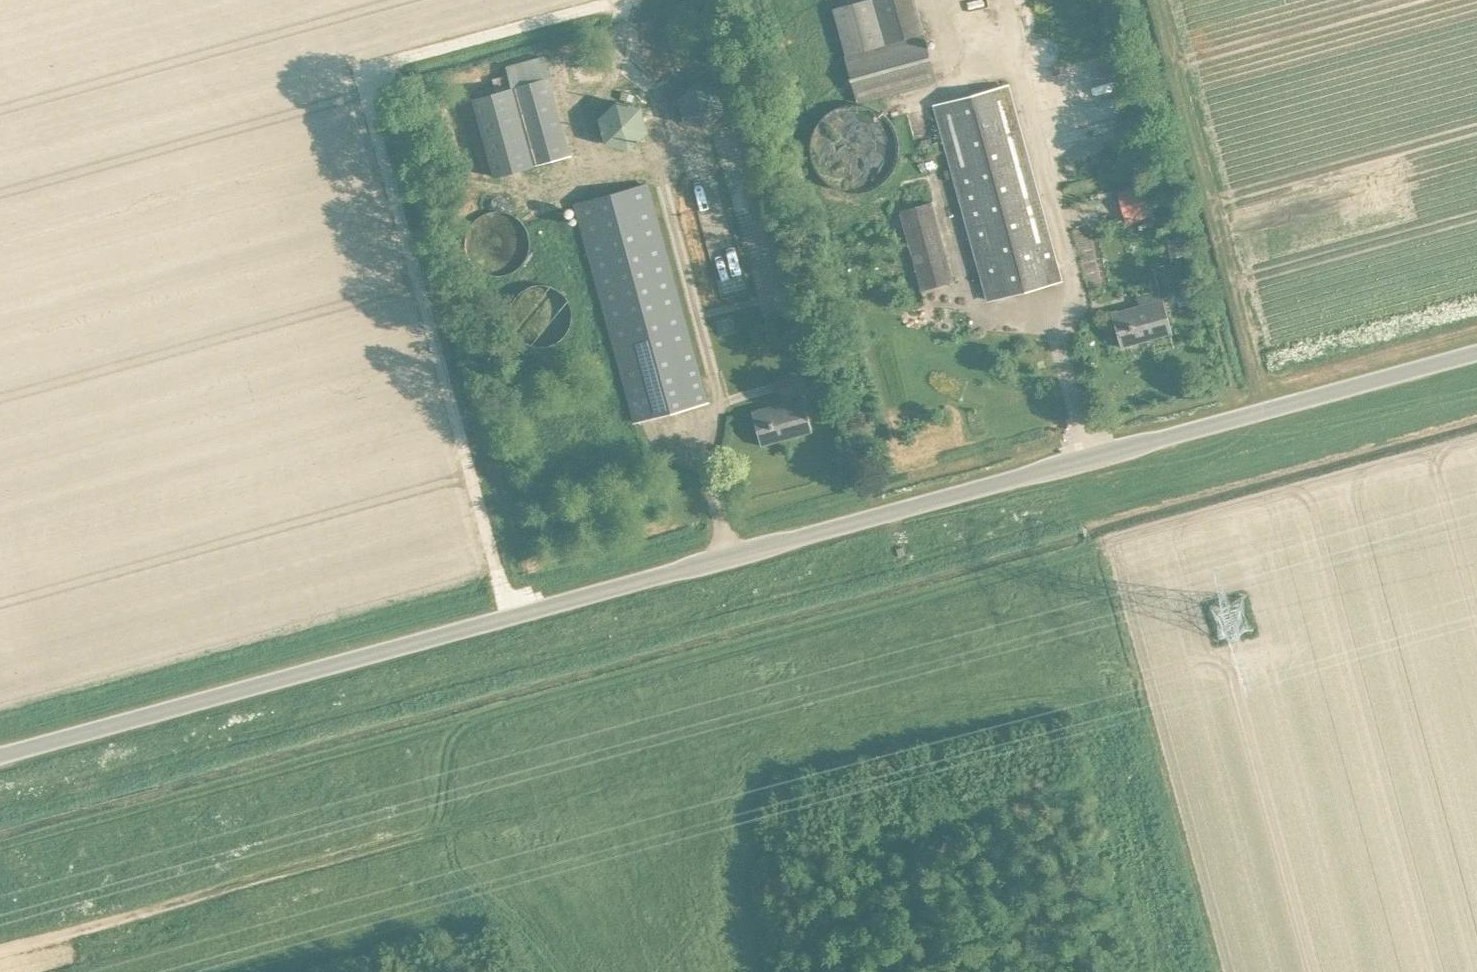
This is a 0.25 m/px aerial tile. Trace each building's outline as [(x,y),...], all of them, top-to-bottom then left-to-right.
[(828,5),(841,52),(881,41),(870,0),(847,0),(841,2),(838,2),(828,5)] [(931,78),(918,31),(881,41),(841,52),(840,53),(846,75),(852,99),(931,78)] [(664,96),(680,82),(668,69),(653,82),(664,96)] [(689,79),(673,96),(679,118),(702,124),(718,108),(713,86),(689,79)] [(981,296),(1056,276),(1003,83),(929,103),(981,296)] [(505,85),(467,95),(489,174),(527,163),(505,85)] [(611,99),(594,116),(600,139),(623,145),(632,137),(640,129),(635,106),(611,99)] [(846,190),(881,133),(861,122),(864,117),(846,106),(836,123),(809,107),(782,152),(846,190)] [(569,203),(622,395),(627,415),(701,394),(643,182),(569,203)] [(1139,184),(1112,192),(1118,215),(1146,207),(1139,184)] [(916,286),(947,277),(925,200),(893,209),(916,286)] [(475,253),(486,242),(499,257),(507,249),(485,223),(476,231),(463,217),(452,227),(475,253)] [(708,293),(736,284),(729,264),(702,272),(696,253),(680,258),(690,290),(706,286),(708,293)] [(566,312),(565,305),(562,298),(558,291),(552,286),(545,283),(537,282),(530,282),(522,284),(516,289),(511,294),(507,301),(505,308),(505,316),(507,324),(511,330),(516,336),(522,340),(530,343),(537,343),(545,342),(552,338),(558,333),(562,327),(565,320),(566,312)] [(1115,344),(1166,330),(1157,296),(1106,310),(1115,344)] [(780,395),(781,400),(786,398),(785,394),(803,389),(798,368),(772,375),(778,396),(780,395)] [(756,442),(807,428),(797,394),(796,394),(797,396),(786,398),(781,400),(748,409),(747,408),(746,408),(756,442)]
